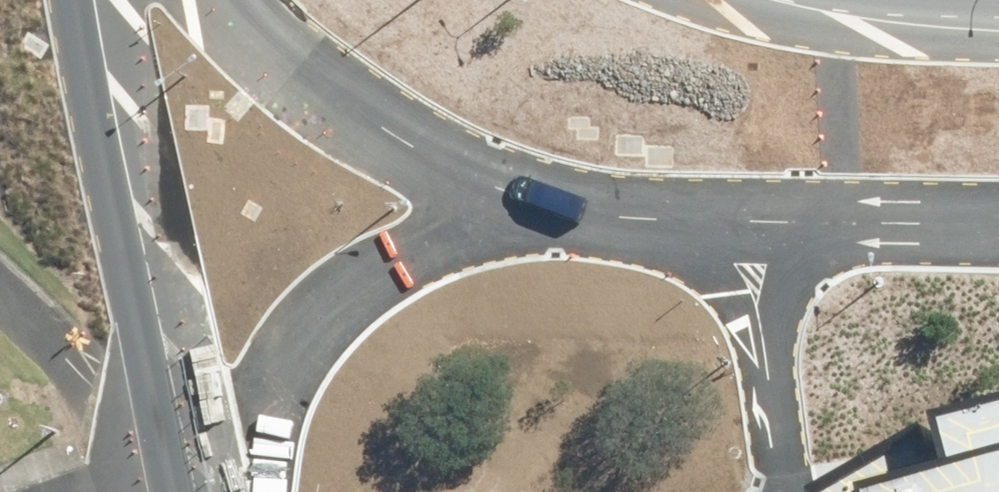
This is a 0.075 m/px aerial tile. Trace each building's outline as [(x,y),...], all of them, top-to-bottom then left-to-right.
[(988,419),(996,471),(933,491),(998,491),(998,416),(988,419)] [(921,459),(868,480),(871,491),(932,491),(921,459)]
